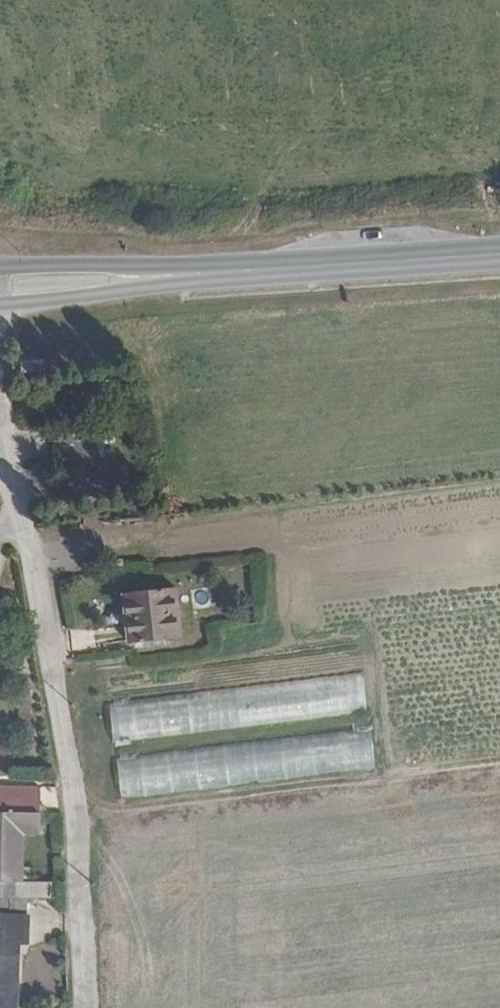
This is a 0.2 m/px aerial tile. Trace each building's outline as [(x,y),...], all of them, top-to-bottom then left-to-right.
[(117,562),(108,564),(110,576),(120,574),(117,562)] [(172,594),(119,599),(124,648),(176,642),(172,594)] [(113,738),(363,711),(359,676),(290,684),(290,683),(109,703),(113,738)] [(366,733),(116,754),(119,793),(369,772),(366,733)] [(6,882),(6,892),(25,893),(26,874),(28,841),(42,841),(44,793),(10,790),(9,820),(7,820),(4,881),(6,882)] [(36,875),(26,874),(25,893),(35,893),(36,875)] [(22,943),(27,943),(28,923),(33,923),(33,914),(40,914),(41,907),(54,907),(55,894),(35,893),(25,893),(6,892),(0,892),(0,1007),(18,1007),(22,943)]
